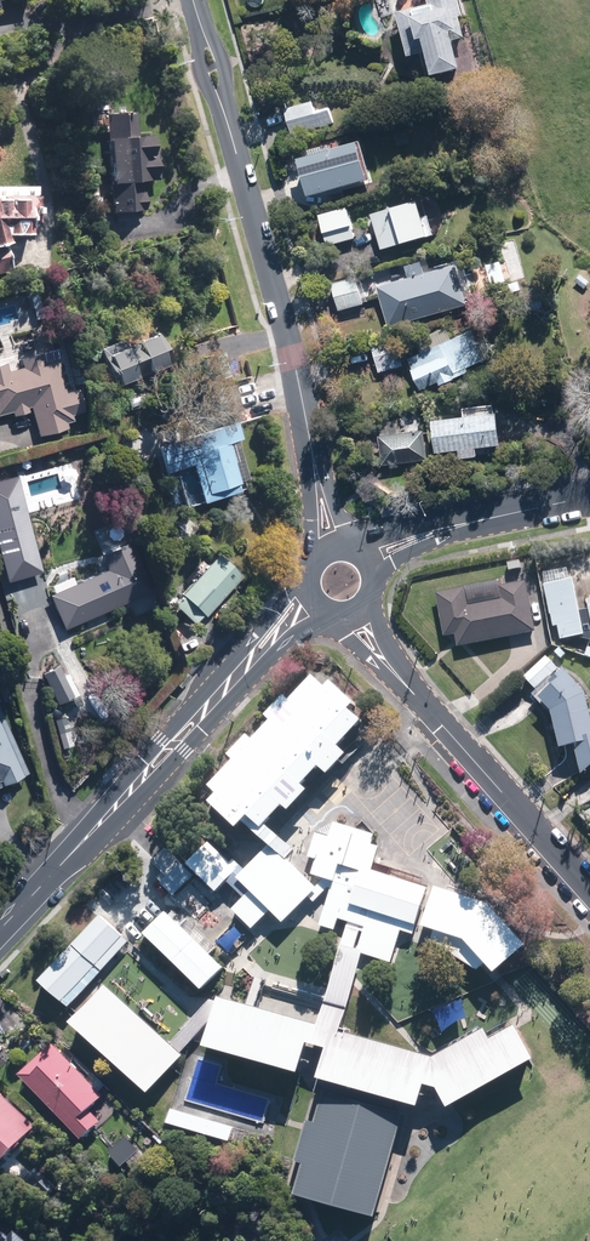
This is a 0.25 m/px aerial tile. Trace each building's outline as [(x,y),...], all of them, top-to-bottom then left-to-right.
[(456,0),(430,0),(431,5),(396,16),(408,56),(427,50),(435,77),(466,68),(458,42),(468,39),(456,0)] [(316,111),(314,102),(285,109),(290,134),(334,125),(330,108),(316,111)] [(133,112),(104,112),(108,212),(144,212),(144,185),(158,185),(158,163),(146,163),(146,136),(133,136),(133,112)] [(361,144),(300,160),(310,198),(371,182),(361,144)] [(16,268),(7,235),(32,235),(32,220),(39,220),(40,187),(0,187),(0,273),(16,268)] [(420,201),(371,215),(381,252),(430,238),(420,201)] [(347,207),(320,215),(330,247),(357,239),(347,207)] [(461,261),(379,287),(392,329),(474,303),(461,261)] [(359,277),(332,284),(339,311),(366,305),(359,277)] [(154,330),(102,348),(115,385),(167,367),(154,330)] [(474,331),(408,360),(421,389),(440,380),(442,384),(469,372),(467,368),(487,360),(474,331)] [(395,335),(370,342),(379,372),(404,364),(395,335)] [(224,351),(206,355),(212,380),(230,375),(224,351)] [(0,365),(0,415),(10,413),(11,416),(33,411),(38,436),(70,429),(67,419),(86,415),(80,390),(65,394),(55,352),(0,365)] [(255,376),(208,388),(216,417),(263,405),(255,376)] [(466,418),(432,421),(434,452),(459,450),(460,462),(480,460),(479,446),(499,444),(496,406),(465,408),(466,418)] [(427,463),(424,432),(401,434),(399,419),(377,421),(381,467),(427,463)] [(249,489),(231,420),(187,431),(191,446),(160,455),(165,473),(180,469),(189,505),(249,489)] [(18,510),(0,515),(0,560),(9,594),(39,586),(18,510)] [(48,595),(63,628),(150,588),(120,521),(92,534),(108,567),(48,595)] [(242,579),(216,555),(180,594),(206,618),(242,579)] [(574,578),(543,583),(551,627),(560,626),(563,641),(585,637),(574,578)] [(537,633),(528,579),(499,584),(498,582),(466,587),(439,592),(446,637),(457,635),(459,646),(537,633)] [(549,657),(526,678),(537,690),(560,669),(549,657)] [(199,663),(195,659),(185,671),(189,674),(199,663)] [(534,695),(554,711),(560,749),(577,746),(581,775),(589,768),(589,700),(588,690),(564,665),(546,683),(534,695)] [(56,666),(41,675),(58,707),(73,698),(56,666)] [(190,676),(185,672),(175,684),(179,688),(190,676)] [(328,688),(314,675),(212,788),(219,794),(212,802),(241,829),(252,817),(265,829),(364,720),(354,711),(359,705),(333,682),(328,688)] [(0,711),(0,788),(28,776),(0,711)] [(335,824),(315,835),(309,850),(317,852),(312,868),(329,873),(317,919),(337,924),(332,943),(385,957),(396,916),(415,921),(425,883),(389,873),(391,862),(368,856),(374,834),(335,824)] [(480,852),(434,841),(426,877),(472,887),(480,852)] [(210,843),(188,864),(216,894),(239,873),(210,843)] [(187,867),(167,846),(152,860),(165,873),(160,878),(167,886),(187,867)] [(275,855),(239,888),(280,931),(316,897),(275,855)] [(193,881),(178,896),(197,915),(212,900),(193,881)] [(252,903),(233,921),(255,944),(274,926),(252,903)] [(480,919),(434,905),(425,937),(463,948),(489,978),(513,958),(480,919)] [(133,939),(104,912),(39,981),(69,1008),(133,939)] [(164,914),(137,941),(199,1004),(227,978),(164,914)] [(232,926),(218,939),(232,954),(246,941),(232,926)] [(287,1201),(370,1223),(385,1169),(395,1132),(401,1110),(417,1114),(429,1068),(340,1044),(355,987),(330,980),(309,1057),(325,1061),(287,1201)] [(186,1055),(108,986),(74,1023),(152,1093),(186,1055)] [(311,1028),(216,1002),(203,1047),(298,1074),(311,1028)] [(431,1056),(454,1099),(534,1056),(517,1024),(493,1037),(487,1026),(431,1056)] [(53,1043),(19,1075),(81,1138),(101,1118),(93,1110),(106,1097),(53,1043)] [(6,1158),(35,1126),(0,1094),(0,1152),(6,1158)]
